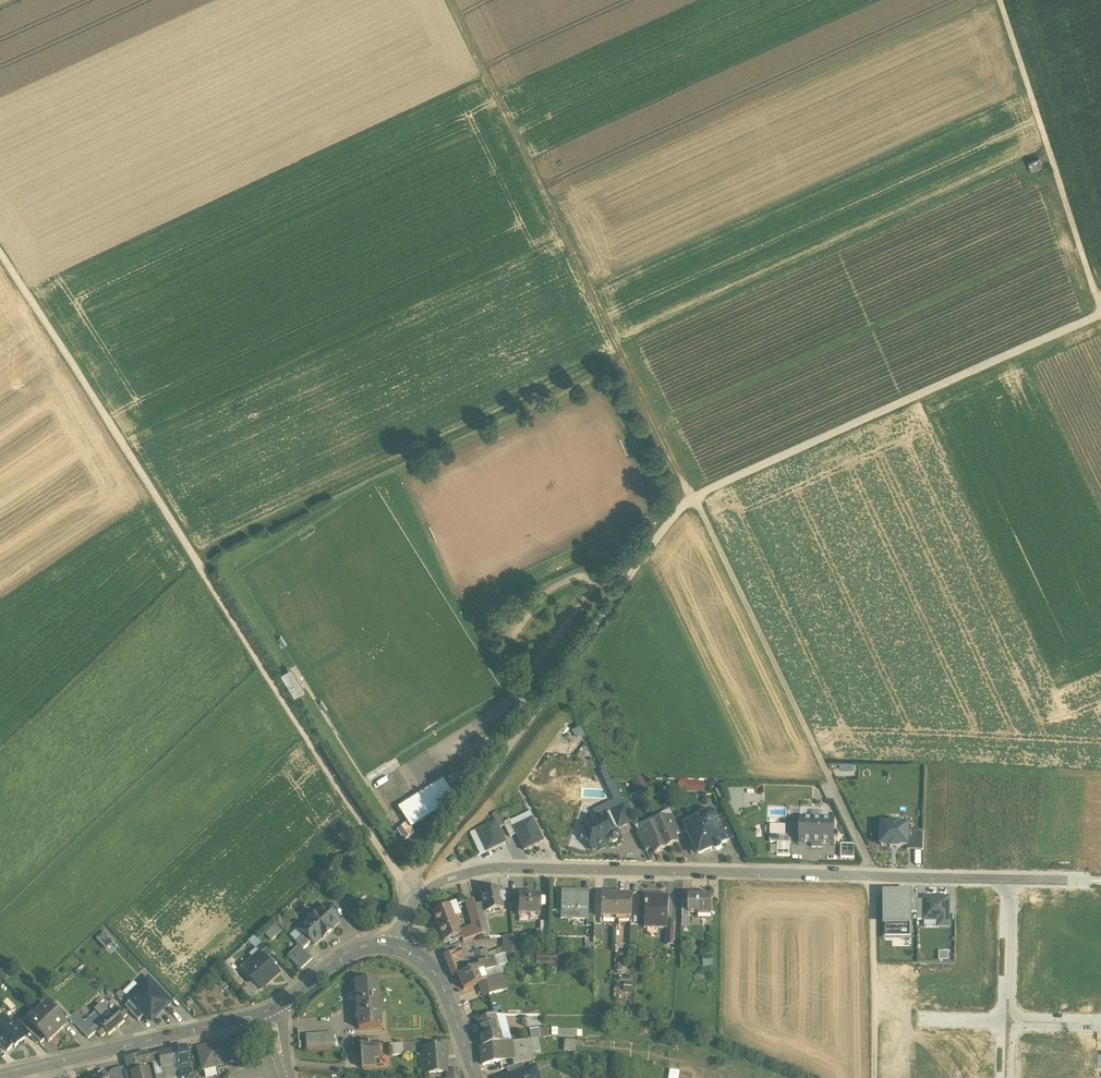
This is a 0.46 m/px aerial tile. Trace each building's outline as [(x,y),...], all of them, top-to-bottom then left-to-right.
[(580,724),(572,728),(576,738),(585,735),(580,724)] [(681,791),(706,789),(706,779),(680,780),(681,791)] [(447,783),(403,811),(409,821),(413,827),(457,799),(447,783)] [(624,806),(610,813),(618,829),(632,822),(624,806)] [(498,813),(492,815),(496,823),(499,829),(505,826),(504,824),(498,813)] [(610,813),(595,820),(588,817),(585,824),(581,827),(583,831),(580,839),(588,842),(592,850),(610,842),(613,843),(617,842),(618,838),(616,834),(613,833),(612,831),(618,829),(610,813)] [(700,820),(685,827),(686,828),(685,831),(686,834),(689,835),(698,855),(710,849),(711,850),(713,849),(714,850),(717,851),(721,849),(722,847),(721,845),(726,842),(726,841),(718,825),(717,823),(718,820),(716,816),(710,813),(700,818),(700,820)] [(673,816),(667,819),(675,836),(681,834),(673,816)] [(532,819),(513,828),(516,835),(524,851),(543,841),(532,819)] [(667,819),(655,824),(666,848),(678,842),(675,836),(667,819)] [(409,821),(403,825),(410,836),(416,832),(413,827),(409,821)] [(509,821),(504,824),(505,826),(510,838),(516,835),(513,828),(509,821)] [(834,821),(800,821),(800,844),(812,844),(812,848),(823,848),(823,844),(833,844),(834,821)] [(734,838),(726,822),(718,825),(726,841),(734,838)] [(496,823),(477,832),(486,852),(505,843),(499,829),(496,823)] [(655,824),(643,830),(652,848),(655,854),(666,848),(655,824)] [(899,847),(908,847),(908,831),(909,826),(899,826),(900,824),(891,824),(891,826),(882,825),(881,846),(890,847),(890,848),(899,848),(899,847)] [(410,836),(403,825),(398,828),(405,839),(410,836)] [(785,827),(771,827),(771,843),(785,843),(785,827)] [(643,830),(637,833),(646,851),(652,848),(643,830)] [(923,851),(924,832),(908,831),(908,847),(908,851),(923,851)] [(1079,838),(1069,838),(1068,857),(1078,857),(1079,838)] [(790,844),(778,844),(777,856),(790,856),(790,844)] [(854,845),(842,845),(842,858),(854,858),(854,845)] [(498,888),(481,891),(483,904),(485,913),(503,910),(501,902),(506,901),(504,893),(499,894),(498,888)] [(911,938),(911,913),(911,894),(886,894),(886,938),(911,938)] [(541,897),(519,896),(519,909),(518,916),(541,916),(541,897)] [(587,896),(561,896),(560,920),(587,920),(587,896)] [(616,897),(601,897),(600,918),(615,918),(616,897)] [(631,898),(616,897),(615,918),(631,919),(631,898)] [(669,897),(644,897),(644,928),(667,929),(668,929),(668,922),(669,897)] [(713,898),(689,898),(689,904),(689,914),(690,914),(698,914),(698,913),(712,914),(713,898)] [(956,898),(956,917),(964,917),(964,898),(956,898)] [(925,901),(925,921),(939,921),(939,927),(949,927),(949,899),(925,899),(925,901)] [(473,901),(463,903),(469,917),(476,915),(474,906),(473,901)] [(991,901),(991,921),(999,921),(999,901),(991,901)] [(483,904),(474,906),(476,915),(481,934),(488,932),(484,914),(485,913),(483,904)] [(325,906),(317,914),(312,913),(307,918),(307,922),(300,929),(311,942),(314,944),(321,938),(323,938),(331,931),(331,929),(339,921),(325,906)] [(456,906),(433,915),(437,925),(453,919),(460,916),(456,906)] [(476,915),(469,917),(472,927),(474,938),(482,935),(481,934),(476,915)] [(453,919),(437,925),(444,942),(452,939),(453,942),(461,939),(459,932),(453,919)] [(272,940),(283,930),(278,923),(266,934),(272,940)] [(601,941),(602,925),(594,925),(594,941),(601,941)] [(472,927),(459,932),(461,939),(463,942),(474,938),(472,927)] [(302,950),(311,942),(300,929),(291,937),(299,946),(302,950)] [(105,931),(97,940),(111,952),(119,943),(105,931)] [(262,945),(254,937),(249,942),(256,950),(262,945)] [(518,937),(505,937),(505,953),(518,954),(518,937)] [(271,955),(262,945),(256,950),(261,955),(262,955),(266,959),(271,955)] [(312,960),(302,950),(299,946),(288,956),(301,971),(312,960)] [(465,948),(460,950),(460,951),(464,959),(468,958),(468,957),(465,948)] [(460,951),(453,954),(456,963),(464,959),(460,951)] [(464,959),(456,963),(460,975),(479,967),(478,965),(484,962),(480,952),(468,957),(468,958),(464,959)] [(940,953),(940,961),(949,960),(948,952),(940,953)] [(537,965),(558,964),(557,953),(536,954),(537,965)] [(453,954),(443,957),(452,978),(457,976),(460,975),(456,963),(453,954)] [(261,955),(243,972),(260,991),(279,974),(266,959),(262,955),(261,955)] [(484,962),(478,965),(481,974),(482,974),(490,971),(498,968),(494,958),(484,962)] [(460,975),(457,976),(462,990),(481,983),(478,975),(481,974),(479,967),(460,975)] [(490,971),(482,974),(481,974),(478,975),(481,983),(484,982),(493,978),(490,971)] [(493,978),(484,982),(487,990),(501,985),(497,977),(493,978)] [(161,1012),(171,1003),(148,978),(138,988),(139,989),(128,999),(131,1002),(144,1016),(149,1022),(161,1011),(161,1012)] [(378,982),(355,983),(359,1030),(381,1028),(378,982)] [(501,985),(487,990),(489,996),(503,992),(501,985)] [(144,1016),(131,1002),(125,1007),(138,1021),(144,1016)] [(68,1018),(54,1004),(49,1008),(63,1022),(68,1018)] [(49,1008),(46,1005),(37,1014),(57,1034),(66,1025),(49,1008)] [(110,1015),(101,1005),(95,1010),(98,1014),(104,1020),(110,1015)] [(110,1015),(104,1020),(98,1014),(85,1024),(94,1034),(96,1032),(101,1038),(106,1033),(108,1036),(124,1022),(122,1020),(127,1016),(122,1009),(117,1014),(115,1011),(110,1015)] [(75,1013),(69,1019),(76,1026),(82,1021),(75,1013)] [(57,1034),(37,1014),(28,1022),(31,1026),(45,1040),(48,1043),(57,1034)] [(495,1016),(477,1021),(481,1039),(499,1034),(496,1016),(495,1016)] [(506,1016),(496,1016),(499,1034),(502,1045),(509,1044),(511,1043),(506,1016)] [(3,1018),(0,1020),(0,1045),(7,1052),(13,1046),(15,1048),(24,1040),(12,1028),(3,1018)] [(82,1021),(76,1026),(88,1039),(94,1034),(85,1024),(82,1021)] [(30,1034),(18,1022),(12,1028),(24,1040),(30,1034)] [(45,1040),(31,1026),(27,1030),(40,1044),(45,1040)] [(538,1029),(528,1031),(530,1040),(531,1040),(540,1038),(538,1029)] [(334,1034),(305,1036),(307,1050),(335,1048),(334,1034)] [(499,1034),(481,1039),(483,1048),(502,1045),(499,1034)] [(511,1043),(509,1044),(511,1052),(514,1065),(535,1061),(531,1040),(530,1040),(511,1043)] [(575,1042),(564,1041),(564,1051),(574,1052),(575,1042)] [(404,1054),(403,1042),(393,1043),(394,1054),(404,1054)] [(223,1044),(198,1050),(203,1070),(214,1067),(227,1064),(225,1052),(223,1044)] [(483,1048),(481,1048),(483,1065),(500,1063),(498,1054),(511,1052),(509,1044),(502,1045),(483,1048)] [(378,1045),(360,1046),(361,1062),(374,1061),(380,1061),(378,1045)] [(444,1048),(424,1049),(426,1074),(446,1072),(444,1048)] [(1064,1048),(1057,1048),(1056,1068),(1064,1068),(1064,1061),(1064,1048)] [(185,1049),(173,1051),(176,1066),(177,1070),(189,1068),(185,1049)] [(1089,1062),(1089,1068),(1098,1068),(1098,1052),(1098,1049),(1090,1049),(1090,1062),(1089,1062)] [(173,1051),(158,1055),(161,1070),(176,1066),(173,1051)] [(233,1062),(231,1051),(225,1052),(227,1064),(233,1062)] [(147,1054),(125,1059),(129,1075),(131,1075),(141,1073),(139,1065),(149,1062),(147,1054)] [(158,1055),(150,1056),(155,1076),(162,1075),(161,1070),(158,1055)] [(522,1064),(506,1069),(509,1076),(524,1071),(522,1064)] [(203,1069),(206,1077),(216,1076),(214,1067),(203,1069)] [(504,1077),(539,1077),(535,1067),(524,1071),(509,1076),(504,1077)] [(177,1070),(179,1077),(191,1077),(189,1068),(177,1070)] [(112,1072),(108,1076),(110,1077),(125,1077),(125,1076),(123,1069),(112,1072)]
